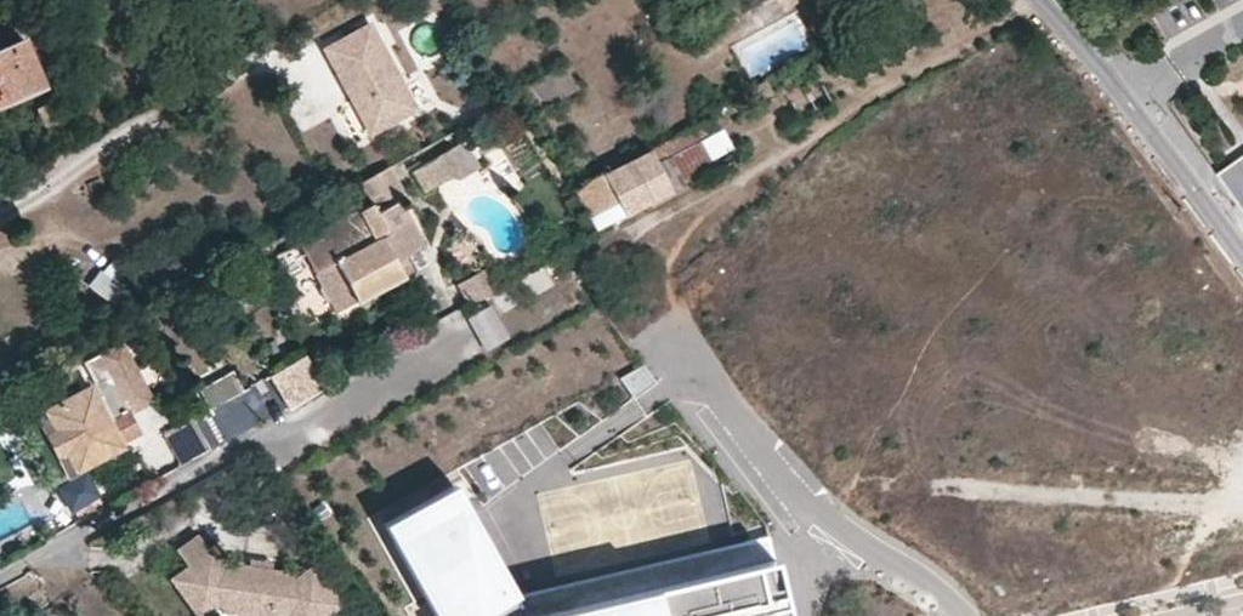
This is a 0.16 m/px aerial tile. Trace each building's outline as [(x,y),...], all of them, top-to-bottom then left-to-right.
[(416,103),(371,24),(325,50),(370,129),(416,103)] [(23,38),(0,47),(0,106),(44,88),(23,38)] [(578,89),(563,62),(523,86),(538,112),(578,89)] [(830,99),(821,84),(790,101),(799,118),(830,99)] [(710,110),(570,189),(588,216),(612,203),(622,215),(695,174),(692,168),(729,147),(710,110)] [(478,165),(462,140),(458,142),(412,170),(424,191),(454,173),(457,177),(478,165)] [(1218,163),(1242,215),(1242,152),(1218,163)] [(415,229),(400,201),(376,213),(371,204),(278,255),(301,299),(322,287),(342,276),(355,300),(403,275),(395,260),(387,244),(415,229)] [(423,245),(415,229),(387,244),(395,260),(423,245)] [(137,277),(113,259),(102,271),(99,270),(88,285),(114,307),(137,277)] [(455,280),(467,303),(495,289),(483,266),(455,280)] [(355,300),(342,276),(322,287),(334,310),(355,300)] [(155,401),(124,340),(99,353),(110,373),(93,382),(43,407),(77,473),(126,447),(113,421),(130,412),(131,413),(155,401)] [(137,411),(143,430),(162,423),(156,404),(137,411)] [(77,473),(43,407),(33,412),(67,477),(77,473)] [(210,448),(196,422),(167,438),(181,464),(210,448)] [(773,553),(772,552),(517,611),(507,593),(518,587),(457,478),(385,518),(441,615),(698,615),(699,615),(787,615),(773,553)] [(104,507),(96,493),(77,503),(85,517),(104,507)] [(167,581),(194,615),(200,615),(216,604),(222,612),(248,615),(285,615),(286,615),(324,615),(338,606),(309,568),(289,583),(284,575),(263,571),(248,569),(227,565),(220,571),(193,536),(171,552),(184,568),(167,581)] [(265,563),(249,560),(248,569),(263,571),(265,563)]
